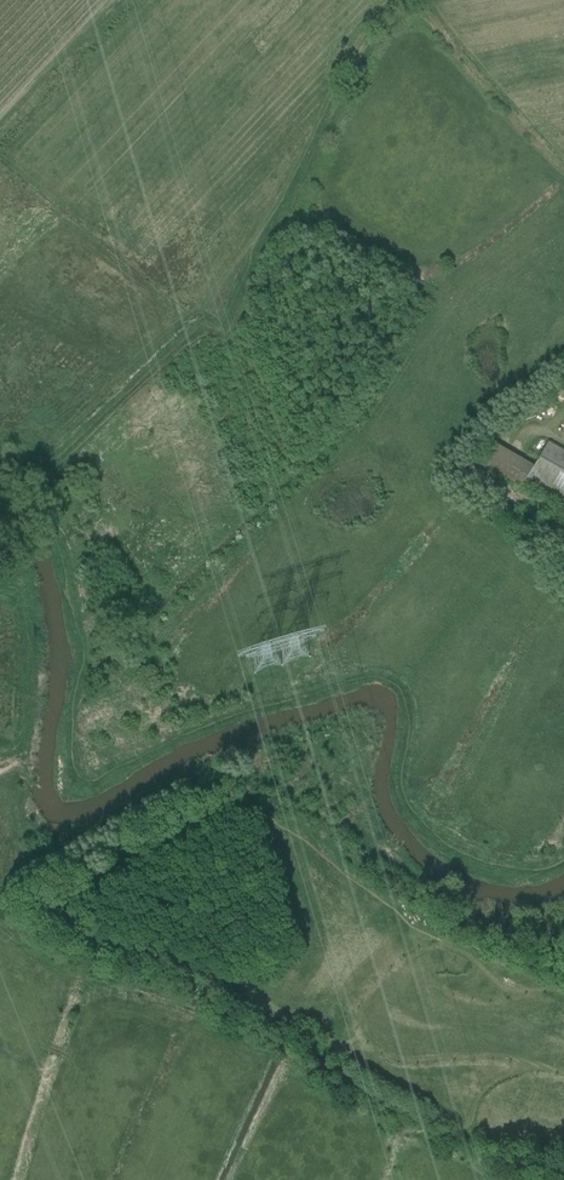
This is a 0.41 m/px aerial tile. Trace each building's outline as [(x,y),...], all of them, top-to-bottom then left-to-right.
[(547,443),(530,472),(488,447),(479,463),(521,487),(524,483),(563,505),(563,452),(547,443)]
